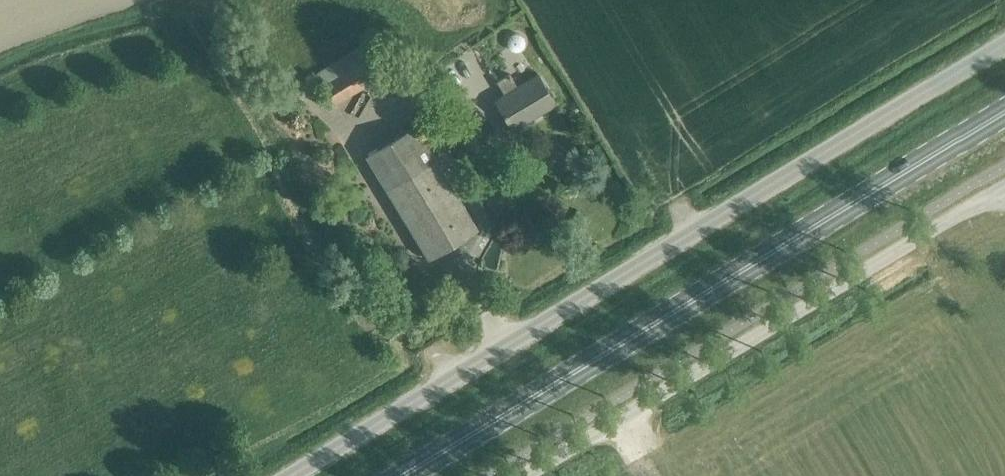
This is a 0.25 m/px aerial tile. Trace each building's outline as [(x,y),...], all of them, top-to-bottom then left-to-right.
[(507,38),(505,42),(506,46),(508,49),(512,51),(516,52),(520,50),(523,47),(524,43),(523,39),(521,36),(517,34),(513,33),(509,35),(507,38)] [(365,42),(316,71),(336,103),(384,74),(365,42)] [(514,129),(557,103),(540,74),(519,87),(510,73),(498,80),(507,94),(497,100),(514,129)] [(408,115),(392,126),(397,134),(413,123),(408,115)] [(430,258),(478,229),(416,126),(367,155),(430,258)]
